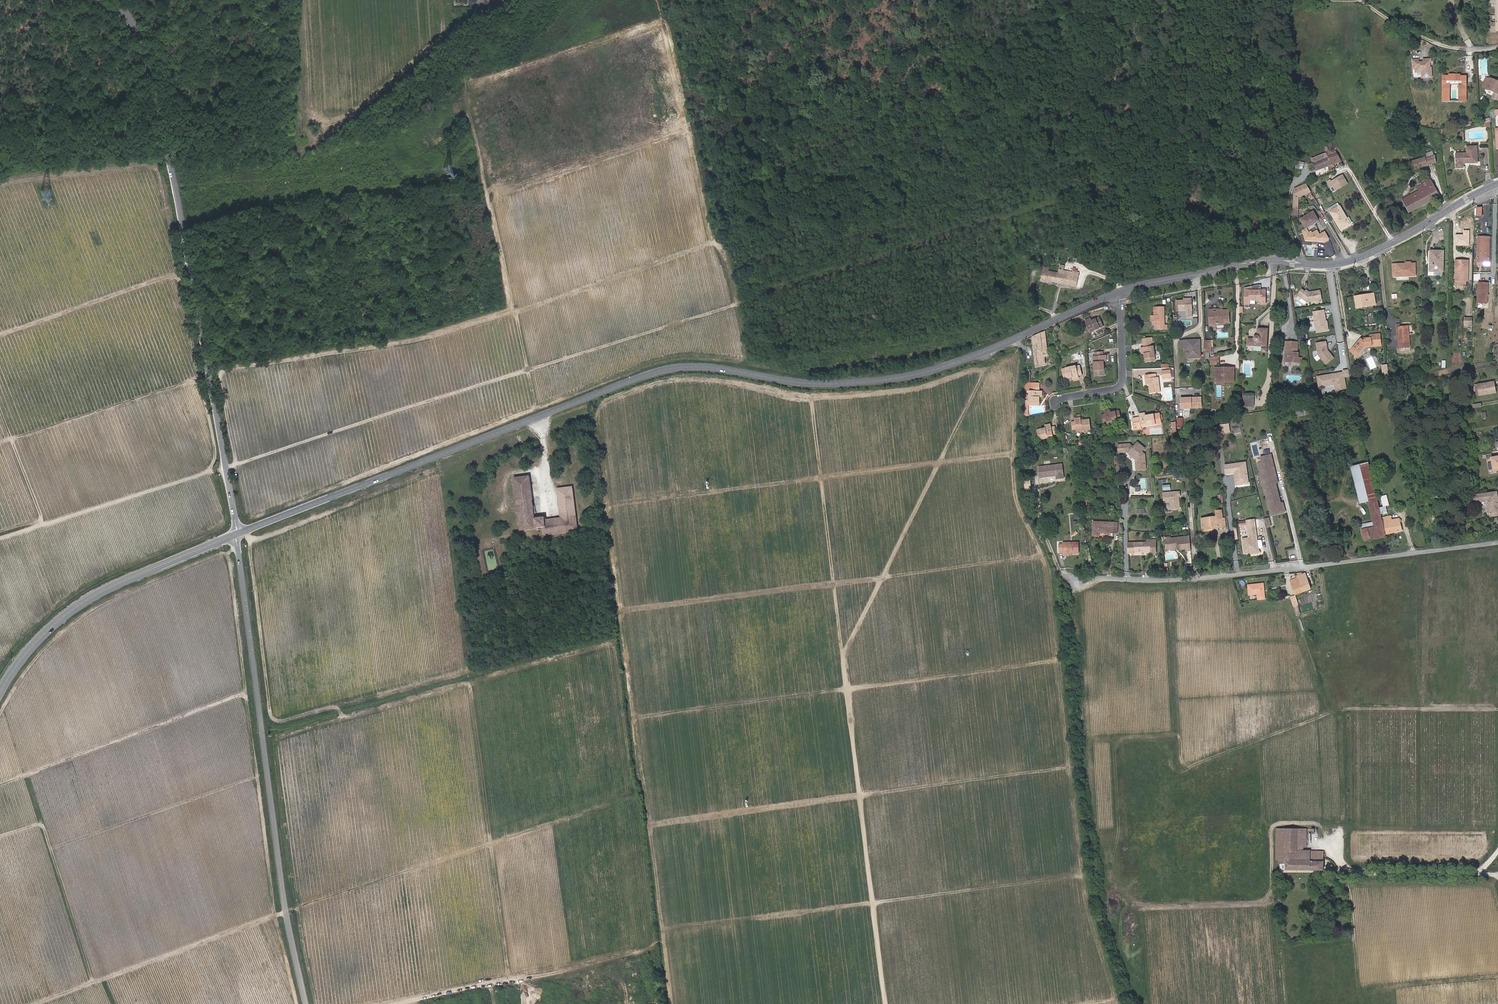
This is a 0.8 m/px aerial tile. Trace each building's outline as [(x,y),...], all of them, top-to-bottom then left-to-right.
[(1418,60),(1412,60),(1412,68),(1416,68),(1416,71),(1423,71),(1423,77),(1432,76),(1431,68),(1430,68),(1430,62),(1431,62),(1431,59),(1423,59),(1423,63),(1418,63),(1418,60)] [(1449,101),(1450,83),(1459,83),(1459,101),(1466,101),(1466,76),(1460,76),(1449,76),(1443,76),(1442,101),(1449,101)] [(1497,84),(1493,82),(1494,80),(1489,78),(1488,83),(1484,81),(1483,85),(1486,87),(1486,88),(1494,92),(1492,96),(1497,98),(1497,82),(1497,84)] [(1330,152),(1325,141),(1322,143),(1326,153),(1330,152)] [(1477,163),(1477,146),(1466,147),(1467,153),(1457,154),(1457,158),(1455,158),(1456,167),(1463,167),(1463,163),(1465,163),(1465,162),(1469,162),(1469,163),(1477,163)] [(1342,161),(1335,150),(1330,152),(1326,153),(1330,165),(1342,161)] [(1316,170),(1330,165),(1326,153),(1311,159),(1316,170)] [(1436,163),(1435,155),(1434,156),(1426,158),(1428,166),(1436,163)] [(1426,158),(1425,157),(1412,161),(1412,163),(1414,168),(1415,170),(1428,166),(1426,158)] [(1336,190),(1347,184),(1342,175),(1331,182),(1330,180),(1327,182),(1330,187),(1333,186),(1336,190)] [(1409,212),(1439,196),(1430,180),(1417,187),(1419,190),(1402,199),(1409,212)] [(1298,197),(1310,192),(1306,184),(1294,189),(1293,194),(1293,209),(1298,209),(1298,197)] [(1331,211),(1339,206),(1337,203),(1329,209),(1331,211)] [(1349,224),(1346,219),(1347,218),(1339,206),(1331,211),(1330,212),(1341,229),(1349,224)] [(1319,221),(1313,212),(1300,219),(1305,227),(1313,223),(1313,224),(1319,221)] [(1328,238),(1324,231),(1319,234),(1317,230),(1312,233),(1310,231),(1308,233),(1306,228),(1302,230),(1306,240),(1307,240),(1310,238),(1311,240),(1319,240),(1321,239),(1322,241),(1324,241),(1328,238)] [(1489,262),(1489,237),(1478,237),(1477,265),(1483,265),(1483,262),(1489,262)] [(1443,272),(1443,251),(1430,251),(1430,263),(1432,263),(1433,264),(1433,271),(1443,272)] [(1073,263),(1074,255),(1063,254),(1062,261),(1073,263)] [(1466,281),(1466,264),(1468,265),(1468,260),(1456,260),(1455,281),(1455,286),(1462,286),(1462,280),(1466,281)] [(1415,276),(1415,263),(1411,263),(1406,264),(1397,264),(1392,265),(1393,276),(1415,276)] [(1076,286),(1079,273),(1073,271),(1073,269),(1065,268),(1064,271),(1059,270),(1058,273),(1048,271),(1049,268),(1043,267),(1041,279),(1076,286)] [(1487,303),(1488,284),(1478,283),(1477,302),(1487,303)] [(1266,304),(1266,290),(1261,290),(1261,285),(1257,285),(1245,288),(1244,308),(1250,308),(1250,300),(1261,300),(1261,304),(1266,304)] [(1307,302),(1322,299),(1321,290),(1312,292),(1312,293),(1310,293),(1309,292),(1306,290),(1305,291),(1302,289),(1297,295),(1307,302)] [(1376,305),(1374,295),(1370,295),(1370,294),(1366,295),(1355,297),(1356,308),(1376,305)] [(1176,300),(1177,310),(1186,310),(1186,317),(1192,317),(1192,298),(1186,298),(1186,300),(1184,300),(1176,300)] [(1164,321),(1164,307),(1154,307),(1154,316),(1151,316),(1151,322),(1155,322),(1155,329),(1167,329),(1167,325),(1164,325),(1163,325),(1162,321),(1164,321)] [(1229,323),(1229,310),(1218,310),(1218,312),(1214,312),(1213,309),(1209,310),(1210,323),(1217,322),(1217,324),(1217,325),(1217,328),(1224,328),(1224,323),(1229,323)] [(1313,312),(1317,332),(1328,330),(1327,321),(1326,321),(1324,310),(1313,312)] [(1103,326),(1099,317),(1091,321),(1090,318),(1085,321),(1086,323),(1082,325),(1086,332),(1089,331),(1090,332),(1103,326)] [(1410,347),(1407,326),(1400,326),(1398,327),(1399,335),(1397,335),(1399,349),(1410,347)] [(1267,347),(1268,329),(1258,328),(1257,336),(1256,336),(1255,336),(1254,338),(1253,339),(1248,338),(1247,345),(1267,347)] [(1044,356),(1043,352),(1047,352),(1045,332),(1037,335),(1033,337),(1033,345),(1036,366),(1045,365),(1044,356)] [(1381,345),(1380,335),(1370,336),(1370,338),(1365,339),(1364,340),(1362,340),(1361,339),(1351,351),(1357,356),(1365,346),(1381,345)] [(1200,357),(1200,340),(1180,340),(1180,348),(1186,348),(1187,356),(1193,355),(1193,358),(1200,357)] [(1155,361),(1153,346),(1151,346),(1151,342),(1143,343),(1143,347),(1141,348),(1142,354),(1144,354),(1145,362),(1155,361)] [(1298,357),(1299,352),(1297,353),(1298,342),(1287,342),(1286,352),(1287,352),(1290,353),(1290,356),(1288,355),(1288,362),(1302,362),(1302,358),(1298,357)] [(1326,342),(1317,343),(1318,354),(1326,364),(1333,358),(1327,350),(1326,342)] [(1105,376),(1104,361),(1106,361),(1106,355),(1103,355),(1103,352),(1095,352),(1095,356),(1093,356),(1095,376),(1105,376)] [(1219,364),(1219,356),(1211,358),(1211,365),(1219,364)] [(1082,375),(1080,367),(1076,368),(1076,366),(1062,369),(1064,379),(1072,377),(1073,380),(1079,378),(1078,375),(1082,375)] [(1234,382),(1234,368),(1215,368),(1215,379),(1227,379),(1227,382),(1234,382)] [(1349,376),(1348,370),(1342,371),(1342,372),(1333,374),(1333,375),(1331,375),(1330,374),(1320,376),(1321,386),(1334,384),(1335,390),(1345,389),(1343,377),(1349,376)] [(1160,392),(1158,377),(1156,377),(1156,374),(1145,375),(1146,385),(1149,385),(1150,393),(1160,392)] [(1495,392),(1493,382),(1478,385),(1480,395),(1495,392)] [(1042,397),(1042,391),(1039,391),(1039,387),(1031,387),(1031,391),(1029,391),(1029,395),(1029,404),(1029,405),(1039,405),(1039,398),(1042,397)] [(1254,407),(1254,394),(1244,393),(1244,407),(1254,407)] [(1181,398),(1181,408),(1201,407),(1201,397),(1181,398)] [(1309,413),(1307,404),(1293,407),(1295,416),(1309,413)] [(1121,421),(1119,411),(1111,413),(1110,410),(1104,412),(1105,414),(1101,415),(1103,423),(1106,422),(1107,424),(1121,421)] [(1162,423),(1160,413),(1145,416),(1144,413),(1139,414),(1139,417),(1132,419),(1134,428),(1137,427),(1137,426),(1141,425),(1141,427),(1162,423)] [(1091,429),(1089,419),(1081,420),(1081,418),(1074,419),(1075,422),(1071,422),(1072,430),(1076,429),(1076,431),(1091,429)] [(1057,434),(1055,426),(1051,427),(1051,424),(1045,425),(1045,428),(1037,430),(1039,440),(1053,437),(1053,435),(1057,434)] [(1230,432),(1229,424),(1220,425),(1221,433),(1230,432)] [(1146,469),(1145,454),(1142,452),(1144,448),(1137,442),(1133,447),(1130,444),(1123,445),(1123,452),(1127,452),(1128,453),(1135,459),(1136,470),(1146,469)] [(1270,454),(1261,457),(1262,462),(1258,463),(1260,472),(1263,472),(1266,485),(1263,485),(1270,511),(1277,509),(1278,514),(1285,512),(1283,506),(1281,506),(1277,490),(1271,491),(1269,485),(1271,484),(1270,477),(1276,476),(1270,454)] [(1377,499),(1368,462),(1351,467),(1360,503),(1366,502),(1377,499)] [(1245,484),(1244,475),(1247,475),(1245,463),(1225,465),(1226,474),(1234,473),(1235,473),(1236,476),(1235,476),(1236,485),(1245,484)] [(1064,465),(1040,467),(1041,471),(1044,470),(1045,478),(1057,477),(1058,480),(1065,479),(1064,465)] [(542,527),(543,535),(578,531),(573,487),(557,489),(561,518),(545,520),(544,517),(535,518),(529,476),(514,478),(520,530),(536,528),(542,527)] [(1179,508),(1179,503),(1178,502),(1178,500),(1179,500),(1179,496),(1180,496),(1179,492),(1163,493),(1163,495),(1164,500),(1164,502),(1170,502),(1171,509),(1179,508)] [(1496,492),(1474,495),(1475,502),(1489,500),(1491,517),(1497,516),(1497,504),(1496,492)] [(1379,508),(1377,499),(1366,502),(1367,504),(1369,503),(1370,503),(1375,523),(1375,526),(1367,527),(1367,530),(1362,531),(1363,538),(1369,537),(1369,540),(1375,539),(1375,537),(1385,535),(1381,519),(1380,515),(1379,508)] [(1387,513),(1386,506),(1379,508),(1380,515),(1387,513)] [(1217,517),(1204,518),(1205,523),(1202,523),(1202,530),(1213,528),(1213,527),(1217,527),(1217,528),(1222,527),(1221,519),(1222,518),(1222,510),(1216,511),(1217,517)] [(1402,531),(1399,519),(1392,521),(1391,517),(1381,519),(1385,535),(1402,531)] [(1117,533),(1117,523),(1093,522),(1093,535),(1099,536),(1099,532),(1117,533)] [(1258,549),(1257,540),(1256,528),(1249,529),(1250,538),(1242,539),(1244,553),(1250,553),(1256,552),(1258,549)] [(1189,536),(1170,538),(1170,540),(1165,541),(1166,548),(1173,548),(1175,545),(1177,545),(1177,549),(1186,549),(1186,551),(1190,551),(1189,536)] [(1155,553),(1155,540),(1146,540),(1146,543),(1128,543),(1128,553),(1132,553),(1132,552),(1149,552),(1150,553),(1155,553)] [(1079,553),(1079,543),(1062,543),(1062,544),(1059,543),(1059,552),(1063,552),(1063,553),(1071,553),(1079,553)] [(1311,589),(1305,573),(1302,574),(1301,573),(1297,573),(1298,575),(1295,576),(1295,579),(1290,580),(1295,594),(1311,589)] [(1265,599),(1263,584),(1248,585),(1249,595),(1258,594),(1258,599),(1265,599)] [(1297,850),(1297,847),(1306,847),(1306,829),(1276,829),(1276,860),(1285,860),(1286,870),(1323,870),(1323,852),(1310,851),(1310,850),(1297,850)]
